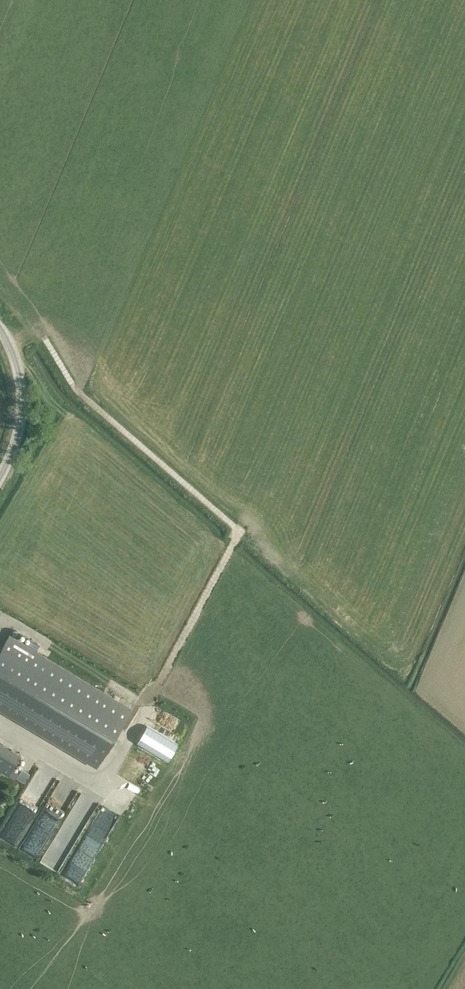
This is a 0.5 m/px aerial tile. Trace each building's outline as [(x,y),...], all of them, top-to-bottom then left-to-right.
[(0,651),(0,708),(97,765),(131,707),(100,689),(45,656),(10,635),(0,651)] [(15,779),(19,773),(12,769),(20,755),(0,743),(0,771),(15,779)] [(145,763),(140,773),(151,778),(159,759),(144,753),(140,761),(145,763)] [(29,775),(21,770),(17,778),(25,783),(29,775)]
